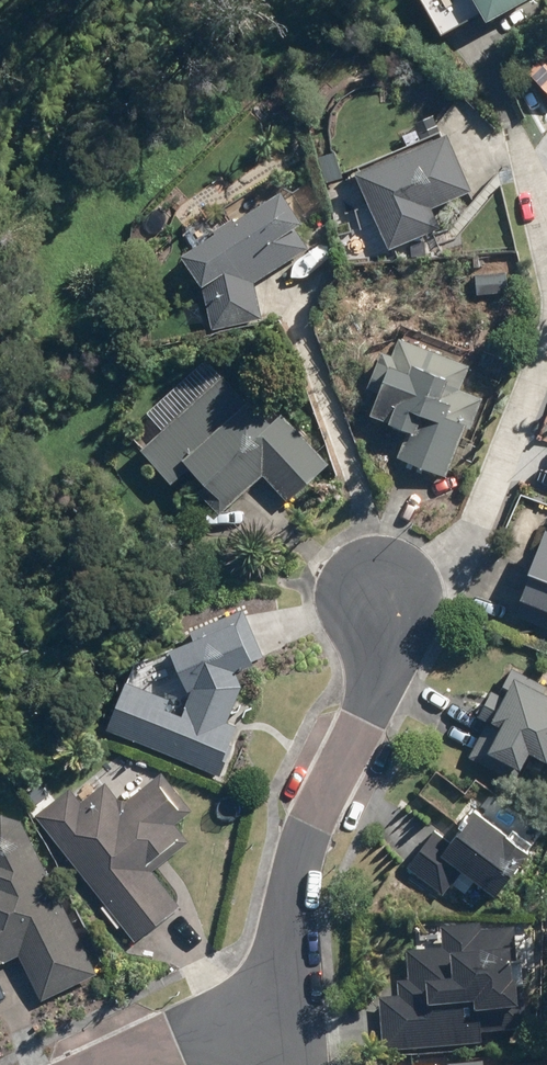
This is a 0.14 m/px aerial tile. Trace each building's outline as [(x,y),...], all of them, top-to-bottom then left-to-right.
[(442,34),(481,13),(486,21),(525,0),(423,0),(442,34)] [(528,71),(546,92),(546,54),(528,71)] [(468,187),(444,128),(352,166),(384,246),(438,223),(429,203),(468,187)] [(209,328),(260,315),(251,281),(308,245),(293,223),(300,219),(277,183),(176,248),(198,281),(209,328)] [(505,270),(475,272),(476,293),(507,290),(505,270)] [(446,475),(467,422),(449,414),(468,362),(398,334),(368,412),(407,427),(396,454),(446,475)] [(242,399),(220,373),(138,446),(168,480),(187,464),(217,497),(252,464),(285,500),(327,462),(279,410),(268,420),(245,396),(242,399)] [(516,618),(546,630),(546,534),(516,618)] [(231,704),(239,683),(234,668),(250,660),(231,618),(167,647),(186,689),(189,689),(180,714),(164,707),(168,697),(123,678),(102,728),(218,775),(231,744),(227,742),(236,723),(225,720),(229,710),(232,704),(231,704)] [(542,683),(514,668),(499,696),(492,692),(463,751),(518,780),(532,752),(546,760),(546,673),(542,683)] [(69,785),(34,813),(133,941),(178,905),(151,870),(188,841),(172,822),(190,809),(160,771),(125,799),(116,797),(104,781),(81,799),(69,785)] [(526,849),(472,807),(448,839),(432,828),(405,865),(443,893),(460,869),(493,893),(526,849)] [(17,818),(0,814),(0,962),(17,953),(39,998),(94,971),(17,818)] [(382,1054),(481,1047),(480,1035),(526,1030),(522,965),(517,966),(514,932),(507,932),(479,935),(479,927),(440,929),(441,950),(406,953),(408,983),(397,984),(398,998),(378,1000),(382,1054)]
